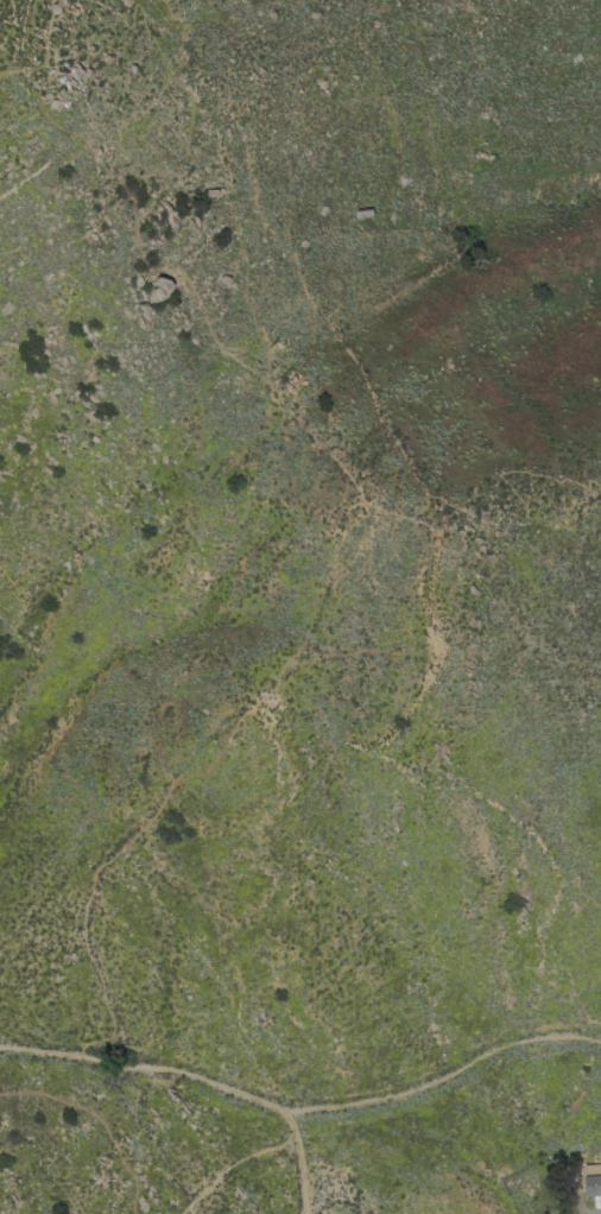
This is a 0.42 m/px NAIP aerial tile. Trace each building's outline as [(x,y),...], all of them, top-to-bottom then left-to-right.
[(584,1177),(600,1176),(600,1196),(586,1197),(584,1177)]
